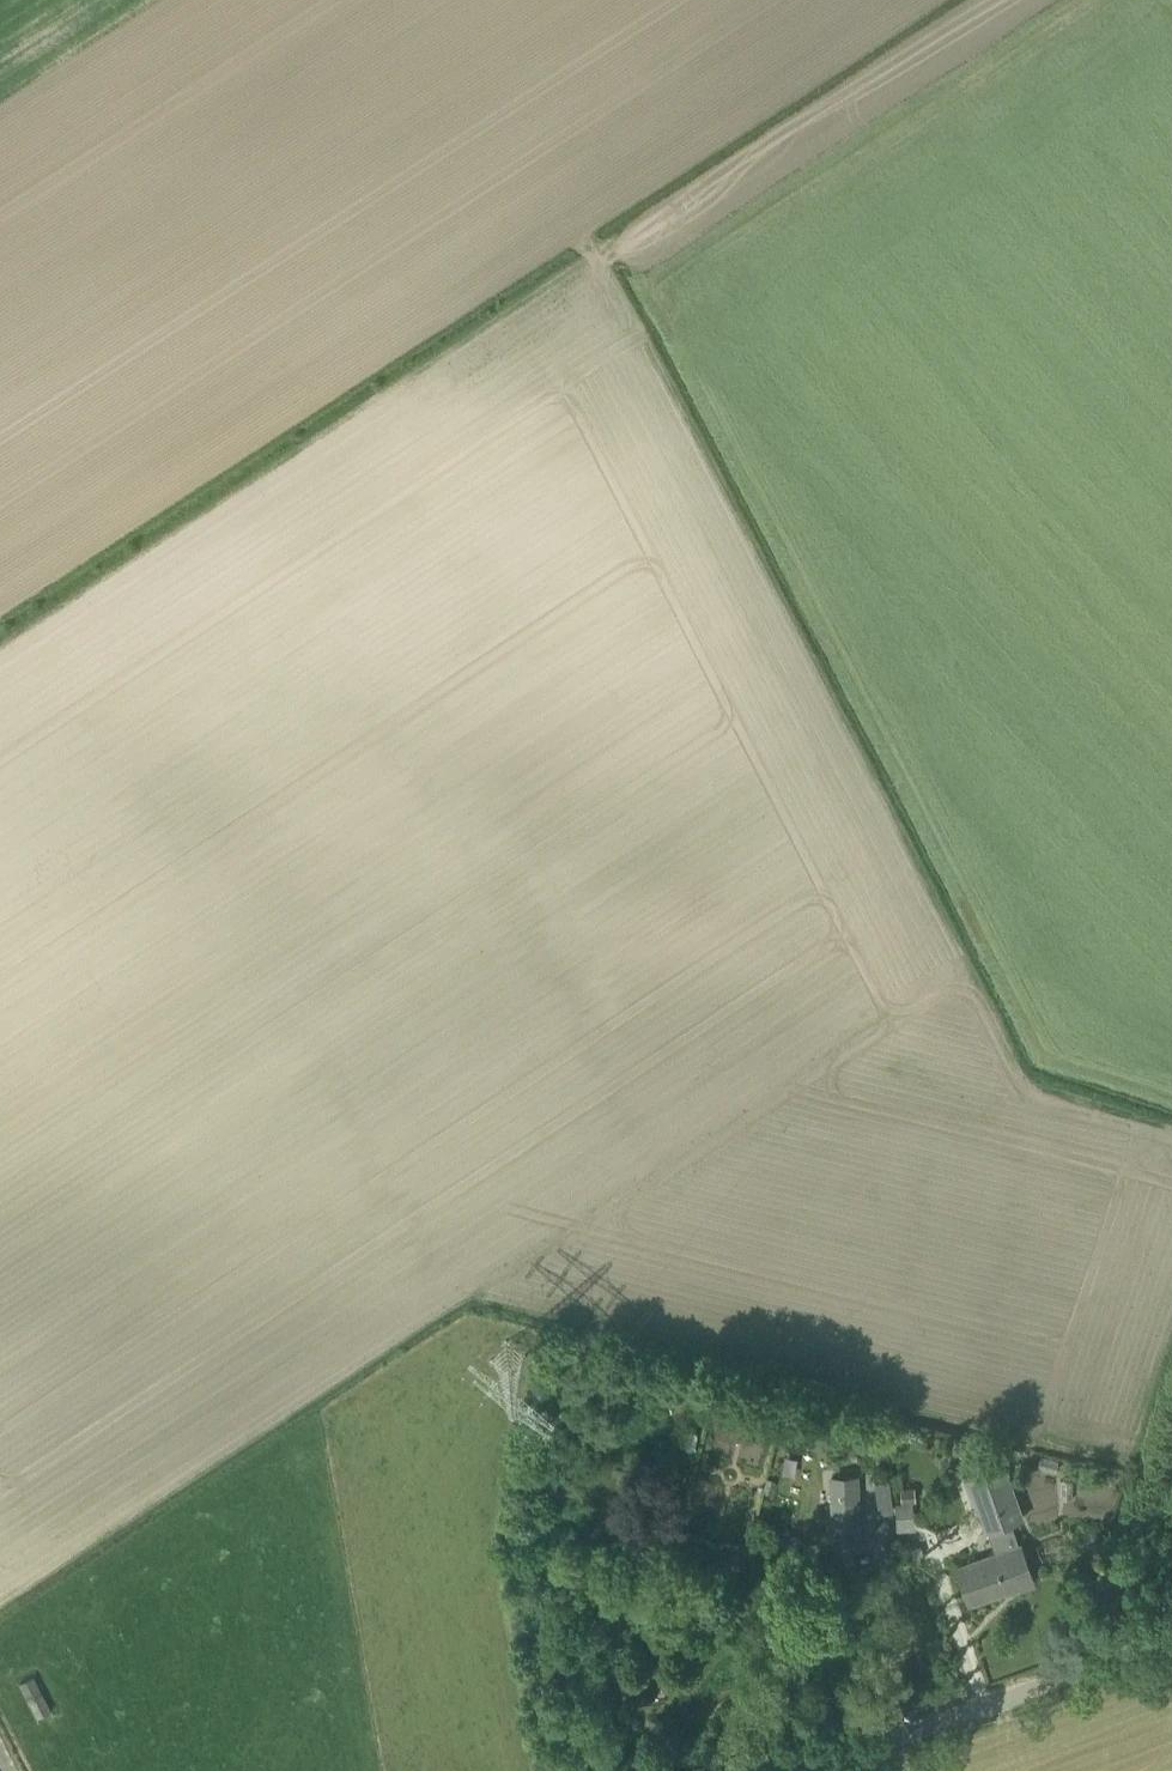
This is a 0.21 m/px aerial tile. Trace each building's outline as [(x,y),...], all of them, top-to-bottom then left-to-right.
[(962,1455),(969,1477),(968,1477),(987,1531),(991,1529),(999,1552),(956,1567),(968,1602),(1003,1590),(1004,1592),(1005,1592),(1004,1589),(1011,1586),(1012,1589),(1033,1582),(1020,1545),(1018,1546),(1010,1523),(1021,1519),(1002,1465),(997,1467),(990,1445),(962,1455)] [(861,1538),(858,1473),(827,1475),(830,1539),(861,1538)] [(877,1512),(893,1510),(890,1486),(874,1488),(877,1512)] [(896,1530),(914,1529),(913,1501),(914,1501),(914,1487),(900,1488),(901,1502),(895,1503),(896,1530)] [(18,1682),(37,1718),(52,1710),(33,1675),(18,1682)]
